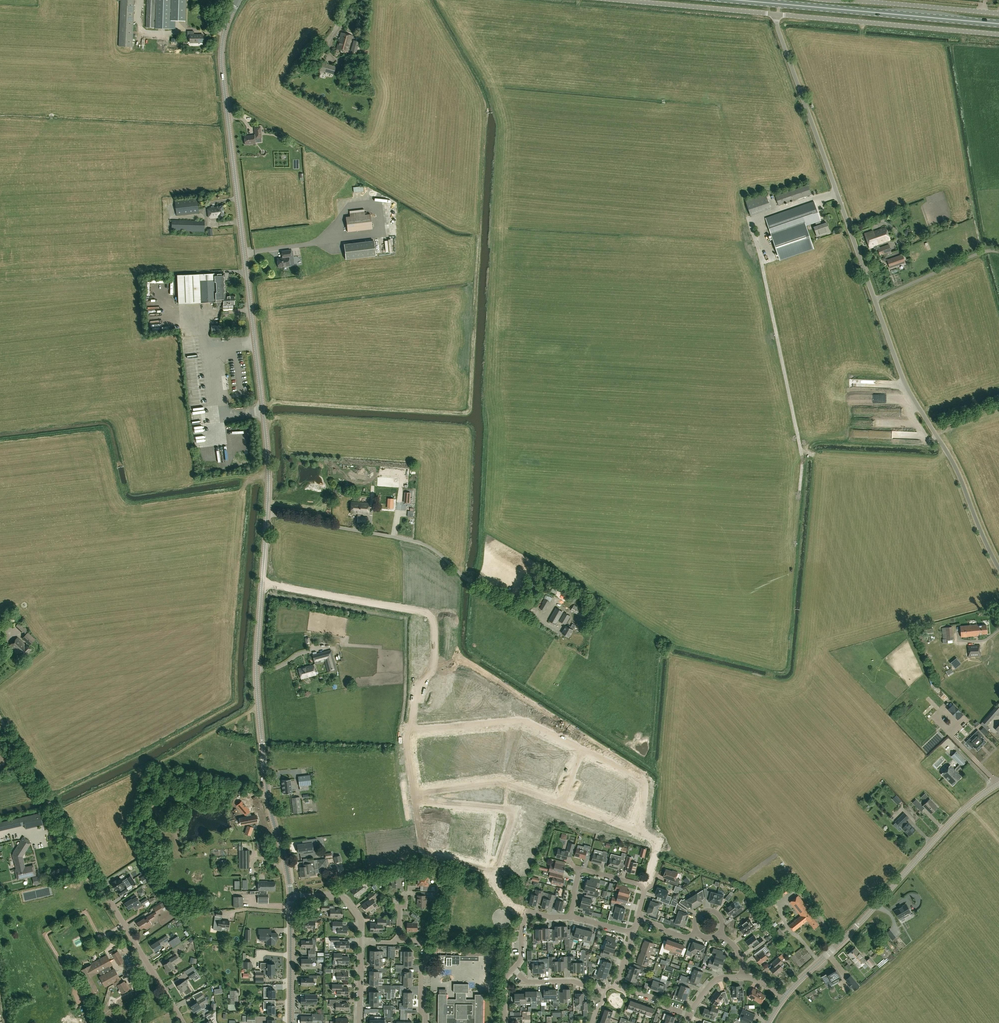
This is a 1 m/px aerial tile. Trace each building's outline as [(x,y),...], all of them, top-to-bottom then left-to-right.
[(134,0),(121,0),(119,46),(132,46),(134,0)] [(155,0),(147,0),(146,27),(154,28),(155,0)] [(155,28),(169,29),(175,29),(175,21),(186,21),(186,0),(156,0),(155,28)] [(194,35),(194,31),(188,31),(188,35),(190,35),(190,43),(203,43),(203,35),(198,35),(196,35),(194,35)] [(339,41),(350,44),(352,36),(341,32),(339,41)] [(356,52),(359,42),(354,40),(351,51),(356,52)] [(348,52),(350,44),(339,41),(337,49),(341,50),(341,52),(342,52),(344,51),(348,52)] [(320,64),(327,50),(318,46),(316,50),(312,60),(320,64)] [(357,70),(359,57),(353,56),(351,69),(357,70)] [(333,75),(336,66),(333,66),(322,62),(319,71),(331,74),(333,75)] [(353,87),(355,78),(341,75),(340,84),(353,87)] [(255,135),(244,136),(245,144),(255,143),(255,140),(257,140),(257,138),(261,138),(261,135),(255,135)] [(779,206),(811,194),(808,185),(775,196),(779,206)] [(750,215),(770,208),(765,193),(745,200),(750,215)] [(176,215),(199,213),(197,198),(175,200),(176,215)] [(390,210),(390,204),(387,204),(387,198),(380,199),(381,211),(390,210)] [(806,226),(820,221),(814,204),(782,215),(781,212),(765,218),(780,261),(814,249),(806,226)] [(224,217),(223,205),(217,206),(217,207),(209,208),(210,218),(218,217),(219,218),(224,217)] [(369,214),(368,210),(365,210),(365,212),(350,213),(350,216),(346,217),(347,232),(372,229),(371,214),(369,214)] [(171,230),(204,231),(204,221),(172,220),(171,230)] [(820,221),(815,222),(817,226),(814,227),(817,236),(823,234),(823,233),(829,231),(829,232),(830,232),(827,223),(821,224),(820,221)] [(890,240),(886,227),(874,231),(873,230),(865,233),(870,248),(876,246),(880,255),(891,251),(889,244),(880,247),(878,244),(890,240)] [(346,259),(376,255),(374,241),(344,244),(346,259)] [(278,267),(290,266),(289,257),(291,257),(290,250),(282,251),(282,255),(283,258),(277,258),(278,267)] [(898,256),(897,253),(886,257),(887,260),(890,268),(905,262),(902,255),(898,256)] [(214,275),(214,273),(177,275),(178,303),(215,302),(223,301),(224,305),(234,304),(234,296),(225,296),(224,282),(214,282),(214,275)] [(214,282),(224,282),(224,274),(214,275),(214,282)] [(368,514),(369,503),(351,502),(351,513),(358,514),(357,522),(368,522),(368,517),(360,517),(360,514),(368,514)] [(545,611),(550,602),(552,598),(548,595),(546,594),(544,598),(545,598),(542,602),(543,603),(540,608),(545,611)] [(588,616),(589,613),(587,612),(574,604),(571,610),(584,618),(585,615),(588,616)] [(556,624),(563,612),(556,608),(549,620),(556,624)] [(566,624),(571,616),(564,612),(559,621),(566,624)] [(569,637),(576,625),(573,624),(571,627),(570,626),(569,627),(566,626),(562,633),(569,637)] [(987,633),(987,625),(977,625),(977,624),(960,626),(961,637),(978,635),(978,634),(987,633)] [(953,639),(952,627),(942,627),(943,638),(947,638),(947,640),(953,639)] [(30,645),(34,641),(28,636),(29,635),(28,635),(29,634),(28,633),(23,638),(30,645)] [(26,645),(18,637),(10,646),(18,654),(22,659),(31,649),(26,645)] [(968,656),(980,656),(980,645),(968,645),(968,656)] [(333,658),(332,655),(333,655),(331,650),(325,652),(315,655),(313,656),(315,663),(317,663),(325,660),(328,672),(337,670),(334,658),(333,658)] [(955,668),(961,663),(957,657),(950,663),(955,668)] [(301,679),(316,674),(313,665),(298,669),(301,679)] [(935,701),(941,695),(937,691),(931,696),(935,701)] [(941,697),(936,702),(941,708),(951,700),(948,697),(944,701),(941,697)] [(502,699),(491,700),(491,709),(494,709),(495,710),(498,709),(502,708),(502,699)] [(450,705),(447,705),(448,713),(455,712),(455,711),(458,710),(457,700),(450,701),(450,705)] [(429,704),(422,705),(423,714),(423,715),(432,714),(432,712),(433,712),(433,708),(439,707),(439,701),(429,702),(429,704)] [(477,703),(466,704),(467,711),(478,710),(477,703)] [(957,720),(963,714),(953,703),(947,709),(957,720)] [(998,711),(998,707),(997,705),(990,713),(994,717),(996,714),(998,711)] [(988,715),(982,722),(987,725),(992,719),(988,715)] [(985,736),(989,733),(983,727),(980,730),(985,736)] [(522,737),(518,745),(522,747),(520,750),(525,753),(526,750),(531,741),(528,740),(530,736),(527,734),(528,733),(524,731),(521,737),(522,737)] [(974,746),(977,750),(986,742),(983,738),(984,736),(979,731),(976,733),(977,734),(970,741),(968,743),(972,748),(974,746)] [(483,741),(479,741),(480,749),(484,749),(484,746),(490,745),(489,733),(482,734),(483,741)] [(495,733),(489,733),(490,745),(502,744),(503,736),(495,737),(495,733)] [(475,734),(469,735),(469,738),(469,739),(469,740),(469,742),(469,744),(470,748),(475,748),(475,749),(479,748),(478,741),(476,741),(475,734)] [(451,736),(449,737),(450,749),(456,748),(456,750),(460,750),(459,741),(456,741),(455,736),(455,735),(451,735),(451,736)] [(463,741),(459,741),(460,750),(464,749),(470,748),(469,744),(469,742),(469,740),(469,739),(469,738),(469,735),(462,735),(463,741)] [(443,743),(439,743),(440,751),(444,751),(444,749),(450,749),(449,737),(446,737),(446,736),(443,736),(443,737),(442,737),(443,743)] [(420,739),(416,740),(417,747),(421,746),(422,751),(430,750),(428,738),(424,738),(424,737),(420,738),(420,739)] [(531,741),(526,750),(530,752),(531,750),(536,752),(542,741),(536,738),(534,743),(531,741)] [(542,741),(536,752),(542,755),(540,757),(544,759),(549,750),(546,748),(548,743),(542,741)] [(549,750),(545,758),(550,760),(551,758),(553,759),(554,760),(556,756),(557,754),(558,754),(560,749),(554,747),(552,751),(549,750)] [(560,749),(554,760),(559,762),(558,764),(564,767),(567,759),(563,757),(566,752),(560,749)] [(424,758),(419,758),(420,766),(426,765),(426,766),(431,766),(431,764),(432,764),(430,751),(423,752),(424,758)] [(956,771),(966,761),(956,751),(951,756),(960,764),(954,769),(950,765),(941,774),(953,786),(962,777),(956,771)] [(582,763),(579,769),(583,771),(584,769),(589,771),(589,770),(593,763),(591,762),(592,761),(588,759),(587,760),(584,765),(582,763)] [(501,760),(488,762),(489,773),(496,773),(496,769),(499,768),(501,760)] [(593,763),(589,771),(594,774),(593,776),(597,778),(600,772),(597,771),(599,766),(599,765),(595,763),(595,764),(593,763)] [(514,764),(510,775),(517,778),(518,774),(521,776),(525,766),(521,765),(520,766),(514,764)] [(598,775),(596,780),(599,782),(600,781),(605,784),(606,783),(607,781),(607,780),(608,778),(608,777),(609,777),(611,772),(608,770),(607,771),(605,770),(602,776),(598,775)] [(432,771),(421,773),(423,783),(434,781),(433,774),(432,775),(432,771)] [(606,783),(605,784),(611,786),(610,787),(614,789),(616,784),(613,782),(616,776),(614,775),(614,774),(611,772),(609,777),(608,777),(608,778),(607,780),(607,781),(606,783)] [(299,786),(311,785),(310,775),(298,776),(299,786)] [(291,779),(281,780),(283,794),(292,793),(291,779)] [(294,792),(299,792),(298,779),(291,780),(292,788),(294,788),(294,792)] [(624,785),(622,791),(629,793),(630,791),(637,793),(639,786),(633,784),(634,782),(629,781),(629,782),(628,782),(627,786),(624,785)] [(579,785),(577,792),(579,793),(577,800),(578,800),(578,801),(581,802),(582,801),(583,802),(587,791),(583,789),(584,787),(579,785)] [(587,791),(583,802),(584,802),(584,803),(588,805),(588,804),(589,804),(592,797),(594,798),(596,794),(597,792),(592,790),(591,792),(587,791)] [(594,798),(594,800),(596,802),(595,806),(601,808),(604,800),(598,797),(599,795),(596,794),(594,798)] [(896,795),(892,799),(898,804),(902,801),(896,795)] [(624,796),(622,802),(630,805),(633,799),(624,796)] [(302,812),(300,797),(292,798),(293,813),(302,812)] [(921,811),(925,808),(916,799),(913,802),(921,811)] [(931,813),(937,807),(930,799),(923,805),(931,813)] [(604,800),(601,808),(607,811),(609,806),(611,807),(613,802),(614,801),(611,800),(610,802),(604,800)] [(235,805),(244,816),(249,811),(240,801),(235,805)] [(611,807),(611,808),(619,811),(617,816),(625,819),(628,811),(621,808),(622,806),(616,804),(615,803),(613,802),(611,807)] [(251,815),(249,811),(246,815),(247,816),(244,817),(245,825),(248,824),(248,826),(252,827),(253,823),(258,822),(257,814),(251,815)] [(25,829),(43,825),(40,813),(8,820),(10,826),(24,823),(25,829)] [(908,822),(906,820),(908,818),(904,814),(896,822),(900,826),(903,828),(902,828),(909,835),(916,829),(908,822)] [(450,837),(447,848),(453,850),(454,846),(458,847),(461,836),(457,834),(456,838),(450,837)] [(430,838),(428,844),(432,846),(432,847),(436,848),(437,847),(438,847),(439,844),(442,845),(443,838),(440,837),(439,841),(430,838)] [(25,867),(22,856),(31,843),(23,838),(14,853),(13,854),(14,860),(15,860),(17,869),(16,870),(18,879),(36,875),(33,865),(25,867)] [(298,852),(307,851),(307,853),(313,852),(311,839),(302,840),(303,844),(297,845),(298,852)] [(573,853),(574,847),(575,844),(569,842),(567,851),(559,849),(557,857),(561,858),(561,857),(567,859),(569,852),(573,853)] [(590,853),(592,846),(588,845),(588,847),(584,846),(583,850),(577,848),(576,851),(575,854),(576,855),(575,855),(585,858),(587,852),(590,853)] [(243,850),(243,846),(239,846),(239,868),(249,868),(249,850),(243,850)] [(607,858),(608,853),(603,851),(602,855),(594,853),(592,862),(601,864),(603,857),(607,858)] [(623,864),(626,853),(622,852),(620,861),(611,858),(608,866),(609,866),(610,867),(612,868),(613,867),(618,869),(620,863),(623,864)] [(635,873),(637,863),(631,862),(632,858),(628,856),(625,866),(629,867),(628,871),(635,873)] [(327,867),(326,858),(314,860),(313,860),(303,861),(303,864),(302,864),(303,867),(300,867),(300,871),(300,877),(301,878),(307,877),(308,876),(307,875),(308,875),(308,873),(312,873),(312,871),(316,871),(318,868),(327,867)] [(563,874),(566,865),(556,862),(555,866),(551,865),(549,870),(563,874)] [(673,872),(666,870),(663,877),(671,880),(670,883),(678,886),(680,879),(676,878),(678,873),(673,871),(673,872)] [(404,879),(404,872),(398,872),(398,877),(392,877),(392,883),(393,883),(393,887),(400,887),(400,879),(404,879)] [(564,880),(564,879),(562,878),(563,875),(551,872),(549,877),(553,878),(552,883),(552,884),(556,885),(556,884),(562,886),(563,884),(564,885),(565,880),(564,880)] [(144,883),(145,883),(150,879),(146,873),(140,878),(144,883)] [(135,882),(131,876),(127,878),(128,879),(123,882),(121,878),(117,880),(112,882),(113,883),(112,884),(115,888),(115,887),(116,889),(116,890),(118,889),(119,890),(118,891),(121,895),(128,890),(127,888),(128,887),(128,886),(131,884),(131,885),(135,882)] [(418,876),(418,881),(418,885),(421,885),(423,885),(423,890),(432,890),(432,885),(431,885),(431,883),(430,883),(428,883),(428,879),(428,876),(425,876),(418,876)] [(603,882),(603,881),(593,878),(590,877),(590,880),(588,880),(587,882),(586,882),(585,885),(596,888),(596,885),(599,886),(599,883),(600,882),(603,882)] [(258,891),(267,891),(267,890),(275,890),(275,882),(267,882),(267,881),(258,881),(258,891)] [(786,886),(783,882),(777,886),(781,890),(772,897),(775,902),(791,890),(787,886),(786,886)] [(366,890),(360,883),(351,890),(356,897),(366,890)] [(630,897),(631,892),(630,892),(630,891),(627,890),(628,887),(617,884),(616,890),(619,891),(619,894),(630,897)] [(591,896),(593,896),(598,898),(599,892),(595,891),(596,888),(585,885),(584,888),(585,889),(585,891),(587,892),(586,895),(590,896),(591,896)] [(662,901),(663,902),(669,904),(672,897),(667,895),(668,891),(658,887),(657,891),(656,891),(655,893),(656,894),(655,895),(663,898),(662,901)] [(715,903),(717,893),(707,891),(707,888),(704,888),(705,894),(708,894),(710,895),(709,901),(710,903),(712,903),(713,902),(715,903)] [(537,902),(540,903),(543,891),(536,889),(535,895),(532,894),(531,899),(530,899),(528,904),(532,905),(532,904),(536,905),(537,902)] [(568,890),(565,889),(563,897),(564,897),(564,898),(558,897),(558,896),(555,895),(554,902),(557,903),(555,908),(561,910),(563,904),(566,905),(569,893),(568,890)] [(692,897),(698,906),(701,904),(700,903),(703,902),(699,896),(703,893),(703,890),(692,897)] [(268,900),(268,894),(267,894),(267,891),(258,891),(255,891),(255,894),(258,894),(258,903),(268,903),(268,900)] [(418,895),(418,906),(420,906),(420,907),(421,909),(422,909),(423,909),(424,908),(425,908),(425,906),(426,906),(427,899),(427,898),(433,898),(433,891),(432,891),(430,891),(423,891),(423,895),(421,895),(418,895)] [(374,894),(373,892),(367,896),(369,899),(362,905),(364,908),(364,909),(365,911),(366,911),(367,911),(369,909),(371,912),(373,912),(375,911),(375,909),(374,907),(377,905),(372,899),(377,895),(375,893),(374,894)] [(619,894),(616,893),(615,898),(613,897),(612,901),(625,905),(626,902),(627,902),(628,902),(630,897),(619,894)] [(723,895),(717,893),(715,903),(716,903),(717,904),(719,905),(720,904),(721,905),(723,895)] [(554,900),(555,895),(549,894),(548,899),(544,898),(542,907),(548,908),(549,906),(552,907),(554,902),(554,900)] [(132,900),(136,898),(135,895),(127,900),(128,901),(125,903),(128,909),(133,906),(135,905),(132,900)] [(814,928),(818,924),(812,916),(814,914),(798,895),(789,902),(801,915),(789,925),(793,931),(807,920),(814,928)] [(593,896),(591,896),(590,896),(589,899),(583,897),(582,903),(591,905),(593,896)] [(243,907),(243,897),(233,897),(233,907),(243,907)] [(694,908),(698,906),(692,897),(687,900),(686,898),(683,900),(681,899),(679,902),(685,906),(687,903),(688,903),(692,909),(694,907),(694,908)] [(145,903),(143,900),(139,902),(136,898),(132,900),(135,905),(133,906),(135,909),(143,905),(143,904),(145,903)] [(663,902),(662,901),(658,900),(656,903),(651,901),(649,907),(660,911),(658,910),(660,904),(662,905),(663,902)] [(153,913),(155,917),(158,915),(158,914),(164,910),(163,909),(167,906),(164,901),(153,907),(156,911),(153,913)] [(625,908),(625,905),(612,901),(611,906),(613,906),(613,907),(614,909),(615,909),(615,911),(615,912),(624,914),(626,908),(625,908)] [(582,912),(592,915),(594,906),(591,905),(582,903),(580,909),(583,909),(582,912)] [(738,909),(733,903),(725,909),(730,915),(735,911),(737,915),(743,910),(741,907),(738,909)] [(677,917),(687,920),(688,917),(687,916),(688,914),(683,912),(684,908),(677,904),(674,912),(675,913),(678,914),(677,917)] [(909,915),(908,913),(910,912),(906,904),(895,911),(899,918),(903,916),(904,918),(909,915)] [(658,914),(660,911),(649,907),(647,913),(653,915),(652,918),(658,920),(659,914),(658,914)] [(342,917),(342,909),(330,909),(330,917),(342,917)] [(615,912),(615,911),(611,910),(610,915),(609,917),(610,917),(609,919),(616,921),(617,918),(623,920),(624,914),(615,912)] [(156,919),(155,917),(153,913),(144,919),(144,918),(137,923),(141,929),(144,927),(145,929),(152,925),(151,924),(152,923),(151,922),(156,919)] [(221,930),(222,926),(229,927),(230,921),(221,920),(222,917),(216,916),(216,915),(215,915),(213,929),(221,930)] [(418,921),(420,919),(417,916),(414,919),(415,919),(414,921),(414,923),(408,923),(408,931),(418,931),(418,923),(417,923),(417,921),(418,921)] [(319,919),(319,918),(310,917),(310,921),(304,921),(303,928),(315,929),(315,922),(319,922),(319,921),(320,921),(320,919),(319,919)] [(686,924),(687,920),(677,917),(676,920),(673,919),(671,919),(669,924),(676,926),(677,924),(684,926),(685,924),(686,924)] [(753,923),(750,918),(738,927),(743,933),(744,932),(747,935),(756,928),(753,923)] [(386,919),(377,919),(377,923),(370,923),(370,932),(382,932),(382,925),(386,925),(390,925),(390,919),(386,919)] [(347,934),(347,926),(342,926),(342,922),(333,922),(333,929),(335,929),(338,929),(338,934),(347,934)] [(555,926),(555,929),(552,929),(552,935),(552,940),(553,940),(553,943),(558,943),(558,939),(561,939),(561,926),(555,926)] [(567,929),(567,926),(561,926),(561,939),(565,939),(565,941),(569,940),(570,939),(570,936),(570,929),(567,929)] [(574,939),(579,940),(580,938),(582,929),(577,927),(574,937),(573,939),(574,939)] [(539,939),(543,939),(543,928),(543,929),(536,929),(536,936),(533,936),(534,942),(539,942),(539,939)] [(552,941),(552,940),(552,935),(549,935),(549,928),(543,928),(543,939),(543,938),(547,938),(547,941),(552,941)] [(277,940),(277,933),(271,933),(271,930),(258,929),(258,933),(260,933),(260,940),(267,940),(267,944),(275,944),(275,940),(277,940)] [(585,939),(590,941),(589,944),(592,945),(593,943),(595,938),(591,937),(592,932),(587,930),(585,939)] [(166,942),(169,939),(167,935),(163,938),(158,941),(151,945),(155,951),(162,946),(161,945),(165,942),(166,942)] [(752,946),(755,949),(765,942),(761,937),(758,940),(754,935),(746,941),(751,947),(752,946)] [(615,942),(616,939),(607,936),(606,939),(605,939),(603,945),(602,944),(602,945),(614,949),(616,943),(615,942)] [(308,954),(315,954),(315,944),(316,944),(316,937),(312,937),(312,941),(301,940),(301,947),(310,947),(310,950),(308,950),(308,954)] [(177,940),(176,938),(174,939),(169,942),(171,945),(173,947),(178,944),(176,942),(176,941),(177,940)] [(349,948),(349,941),(339,941),(339,938),(331,938),(331,942),(331,945),(337,945),(337,948),(349,948)] [(670,950),(673,941),(667,939),(665,946),(662,945),(659,953),(662,954),(664,948),(670,950)] [(656,950),(656,948),(654,948),(653,948),(654,943),(645,940),(644,942),(642,946),(656,950)] [(673,941),(670,950),(669,953),(674,955),(678,943),(673,941)] [(696,953),(699,944),(698,943),(697,942),(695,941),(694,942),(693,942),(691,948),(688,947),(686,954),(691,956),(693,952),(696,953)] [(674,955),(680,957),(684,945),(678,943),(674,955)] [(699,944),(696,953),(699,954),(699,955),(700,958),(704,959),(706,954),(703,953),(705,946),(704,946),(704,945),(702,944),(701,944),(699,944)] [(611,955),(612,956),(614,949),(602,945),(601,947),(601,948),(604,949),(604,951),(602,950),(601,955),(604,956),(610,958),(611,955)] [(760,964),(768,958),(765,953),(769,950),(765,945),(754,954),(756,957),(755,957),(760,964)] [(650,955),(652,951),(653,951),(653,952),(655,952),(656,950),(642,946),(641,950),(642,950),(641,952),(650,955)] [(723,961),(725,955),(723,954),(724,952),(713,948),(712,954),(716,955),(715,958),(723,961)] [(866,961),(855,948),(848,954),(859,967),(866,961)] [(881,952),(885,957),(890,953),(886,948),(881,952)] [(118,965),(124,962),(117,951),(112,955),(118,965)] [(649,958),(650,955),(641,952),(640,954),(639,957),(652,962),(655,963),(655,961),(653,960),(650,959),(650,960),(649,959),(649,958)] [(348,964),(348,957),(342,957),(342,954),(334,954),(333,960),(333,964),(338,964),(348,964)] [(179,959),(176,955),(172,958),(171,958),(166,962),(167,963),(164,965),(166,968),(165,969),(168,974),(171,971),(170,970),(174,968),(173,967),(176,965),(174,963),(172,964),(174,962),(174,963),(179,959)] [(460,961),(460,956),(439,955),(439,964),(447,964),(447,965),(452,965),(452,964),(460,964),(460,961)] [(587,966),(587,960),(587,955),(581,955),(581,960),(580,960),(580,962),(577,962),(577,972),(584,972),(584,969),(587,969),(587,966)] [(93,964),(78,972),(90,994),(97,990),(98,992),(106,988),(105,985),(98,989),(90,976),(99,971),(101,976),(101,977),(105,985),(113,981),(115,985),(117,984),(122,993),(129,989),(130,988),(128,985),(127,985),(124,981),(121,983),(119,978),(114,969),(112,970),(109,966),(112,964),(107,956),(92,964),(93,964)] [(316,961),(316,956),(308,956),(308,959),(301,959),(301,966),(312,966),(312,961),(316,961)] [(577,972),(577,962),(574,963),(574,960),(573,960),(573,956),(568,956),(568,957),(568,967),(568,969),(571,969),(571,972),(577,972)] [(549,967),(549,963),(549,957),(544,957),(541,960),(542,962),(542,963),(539,963),(539,972),(545,972),(545,967),(549,967)] [(552,970),(558,970),(558,959),(555,959),(555,957),(549,957),(549,963),(549,967),(549,968),(552,968),(552,970)] [(564,967),(568,967),(568,957),(561,957),(561,958),(558,958),(558,959),(558,970),(564,970),(564,967)] [(651,964),(652,962),(639,957),(637,961),(638,961),(637,963),(646,966),(648,962),(649,963),(651,964)] [(380,968),(386,968),(386,967),(385,967),(385,965),(383,965),(383,962),(383,958),(380,958),(371,958),(371,965),(377,965),(377,968),(380,968)] [(719,966),(721,967),(723,961),(715,958),(714,961),(710,960),(708,965),(718,969),(719,966)] [(776,974),(783,968),(780,965),(783,962),(779,958),(772,963),(775,966),(771,969),(771,970),(773,973),(774,972),(776,974)] [(866,961),(871,967),(875,964),(870,958),(866,961)] [(539,972),(539,963),(538,963),(538,960),(535,960),(530,960),(530,967),(533,967),(533,972),(539,972)] [(601,965),(610,968),(611,968),(612,965),(611,965),(612,963),(603,960),(601,965)] [(692,974),(701,977),(701,976),(702,976),(703,972),(702,972),(703,971),(697,969),(698,966),(689,963),(688,967),(691,968),(690,970),(693,971),(692,974)] [(608,973),(610,968),(601,965),(599,964),(598,966),(600,967),(599,970),(608,973)] [(628,972),(638,976),(638,975),(641,977),(644,967),(638,965),(637,968),(631,966),(628,972)] [(275,974),(275,970),(272,970),(272,968),(267,968),(267,969),(263,969),(263,972),(264,972),(264,974),(269,974),(269,978),(272,979),(272,974),(275,974)] [(380,968),(380,971),(371,971),(371,972),(370,972),(369,972),(369,975),(370,976),(371,976),(371,978),(381,978),(382,978),(382,972),(387,972),(387,968),(386,968),(380,968)] [(190,978),(196,974),(193,969),(186,973),(190,978)] [(348,979),(348,972),(340,972),(340,969),(333,969),(333,976),(333,979),(336,979),(348,979)] [(609,974),(608,973),(599,970),(597,975),(594,974),(593,977),(599,979),(600,977),(606,979),(607,976),(608,977),(609,974)] [(837,979),(840,977),(836,970),(828,975),(827,976),(826,974),(821,977),(826,984),(830,982),(830,981),(831,981),(831,982),(832,981),(834,984),(838,981),(837,979)] [(636,979),(638,976),(628,972),(626,979),(629,980),(629,983),(632,984),(638,986),(639,980),(636,979)] [(700,978),(701,977),(692,974),(691,977),(688,976),(687,977),(681,975),(679,980),(685,982),(684,985),(686,986),(688,983),(691,984),(693,981),(699,983),(699,982),(700,982),(701,979),(700,978)] [(318,978),(318,975),(309,975),(309,978),(301,978),(301,985),(313,985),(313,978),(317,978),(318,978)] [(657,991),(660,982),(653,980),(655,976),(652,975),(650,982),(652,983),(650,989),(657,991)] [(859,985),(852,977),(849,980),(856,988),(859,985)] [(660,982),(657,991),(663,993),(665,987),(668,988),(670,981),(667,980),(661,978),(660,982)] [(191,991),(189,987),(188,985),(189,984),(186,980),(177,985),(181,992),(184,990),(186,994),(186,995),(192,991),(191,991)] [(690,988),(686,986),(684,985),(685,982),(679,980),(678,984),(681,985),(679,990),(688,993),(688,992),(689,992),(690,989),(690,988)] [(348,994),(348,988),(344,988),(344,984),(332,984),(332,991),(337,991),(337,994),(348,994)] [(456,1022),(484,1022),(484,994),(475,994),(475,999),(466,999),(466,992),(469,992),(469,984),(454,984),(454,992),(456,992),(456,999),(447,999),(447,994),(438,994),(438,1022),(454,1022),(456,1022)] [(744,990),(740,990),(740,986),(732,986),(733,996),(733,999),(739,999),(744,999),(744,990)] [(270,990),(270,987),(264,987),(264,998),(268,998),(275,998),(275,990),(270,990)] [(548,998),(550,998),(550,989),(549,989),(549,988),(546,988),(545,989),(544,989),(544,994),(541,994),(541,1002),(548,1002),(548,998)] [(559,1002),(559,996),(556,996),(556,989),(555,989),(555,988),(552,988),(551,989),(550,989),(550,998),(553,998),(553,1002),(559,1002)] [(761,1003),(765,996),(759,992),(760,992),(753,988),(749,996),(761,1003)] [(404,999),(413,999),(413,993),(407,992),(407,989),(400,989),(400,995),(404,995),(404,999)] [(567,1002),(567,998),(570,998),(570,989),(564,989),(564,992),(560,992),(560,1002),(567,1002)] [(688,993),(679,990),(676,989),(673,999),(678,1000),(680,997),(686,999),(686,998),(687,998),(688,995),(687,995),(688,993)] [(238,990),(230,990),(230,1004),(228,1004),(228,1010),(238,1010),(238,1004),(238,990)] [(531,1001),(537,1001),(537,1004),(541,1004),(541,1002),(541,994),(537,994),(537,991),(531,991),(531,1001)] [(727,997),(725,991),(722,993),(720,994),(716,991),(714,995),(710,1001),(716,1005),(722,997),(724,999),(727,997)] [(203,1008),(205,1007),(206,1005),(204,1003),(207,1002),(201,992),(194,996),(197,1001),(190,1006),(193,1012),(201,1007),(201,1008),(203,1008)] [(515,1003),(521,1003),(521,993),(515,994),(515,996),(512,997),(512,1002),(515,1002),(515,1003)] [(305,997),(301,997),(301,1004),(316,1004),(316,1001),(317,1001),(317,994),(305,994),(305,997)] [(584,1002),(583,994),(576,994),(576,1005),(577,1005),(577,1007),(578,1009),(581,1009),(581,1010),(587,1009),(587,1001),(584,1002)] [(405,1010),(407,1010),(408,1006),(412,1007),(413,999),(404,999),(404,1003),(400,1003),(400,1009),(401,1009),(405,1010)] [(268,1010),(268,1015),(275,1015),(275,1006),(271,1006),(271,1000),(264,1000),(264,1010),(268,1010)] [(348,1010),(348,1003),(340,1003),(340,1000),(329,1000),(329,1006),(336,1006),(336,1010),(348,1010)] [(634,1010),(637,1002),(630,1000),(628,1008),(634,1010)] [(640,1012),(642,1004),(637,1002),(634,1010),(640,1012)] [(646,1014),(648,1006),(642,1004),(640,1012),(646,1014)] [(648,1006),(646,1014),(652,1016),(654,1008),(648,1006)] [(716,1016),(719,1009),(712,1007),(711,1011),(704,1009),(702,1015),(711,1018),(710,1020),(714,1020),(716,1015),(716,1016)] [(755,1013),(743,1008),(740,1015),(743,1016),(741,1022),(751,1022),(755,1013)] [(603,1015),(611,1018),(613,1012),(605,1009),(603,1015)] [(407,1010),(405,1010),(405,1015),(405,1021),(404,1021),(404,1022),(412,1022),(408,1021),(408,1013),(412,1013),(412,1010),(407,1010)] [(324,1014),(319,1013),(312,1013),(312,1016),(301,1016),(301,1022),(312,1022),(312,1020),(324,1020),(324,1014)] [(666,1020),(673,1022),(675,1017),(668,1014),(666,1020)] [(611,1018),(603,1015),(601,1021),(607,1022),(609,1022),(611,1018)]
